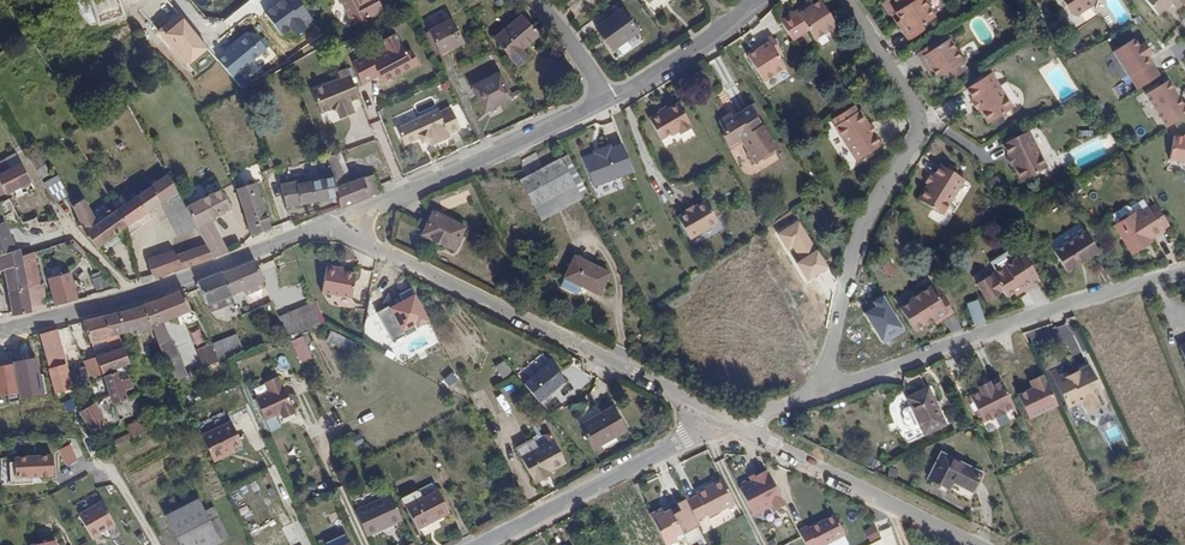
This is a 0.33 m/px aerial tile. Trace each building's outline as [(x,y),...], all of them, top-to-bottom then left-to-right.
[(350,28),(380,12),(374,0),(335,0),(350,28)] [(781,19),(795,41),(811,31),(817,41),(839,27),(821,0),(815,4),(812,0),(811,0),(781,19)] [(891,16),(908,44),(917,38),(914,34),(934,22),(920,0),(890,0),(897,12),(891,16)] [(1071,20),(1093,7),(1094,0),(1059,0),(1071,20)] [(1159,13),(1169,2),(1173,1),(1177,4),(1181,0),(1143,0),(1159,13)] [(622,12),(597,31),(613,52),(639,33),(622,12)] [(522,15),(493,40),(517,65),(525,57),(521,49),(539,36),(522,15)] [(451,20),(429,30),(441,55),(464,44),(451,20)] [(231,76),(269,51),(257,32),(218,57),(231,76)] [(353,66),(364,90),(381,82),(383,87),(422,69),(415,54),(409,57),(399,36),(381,44),(387,56),(373,63),(371,58),(353,66)] [(755,52),(747,57),(764,84),(787,70),(781,60),(785,57),(773,36),(753,49),(755,52)] [(1138,36),(1117,49),(1141,87),(1164,73),(1155,59),(1153,60),(1149,54),(1151,53),(1155,51),(1148,39),(1142,43),(1138,36)] [(931,45),(913,56),(924,75),(928,73),(933,81),(943,75),(948,83),(966,72),(948,42),(934,50),(931,45)] [(339,79),(312,90),(322,111),(332,108),(338,110),(341,117),(354,111),(350,101),(359,98),(346,67),(336,72),(339,79)] [(992,73),(966,89),(987,124),(1013,108),(992,73)] [(499,75),(473,89),(485,112),(511,98),(499,75)] [(1148,94),(1164,119),(1184,106),(1184,102),(1171,80),(1148,94)] [(395,125),(404,142),(418,136),(419,140),(427,137),(430,143),(449,135),(448,132),(459,127),(450,105),(439,110),(437,107),(395,125)] [(646,120),(658,143),(676,133),(678,137),(689,131),(675,105),(646,120)] [(855,105),(828,122),(855,165),(881,148),(855,105)] [(727,114),(713,122),(729,149),(737,144),(751,168),(775,153),(747,107),(729,117),(727,114)] [(1029,131),(1001,145),(1021,183),(1048,169),(1029,131)] [(1184,164),(1184,140),(1174,138),(1170,162),(1184,164)] [(591,157),(579,162),(592,190),(630,174),(619,146),(608,151),(607,146),(589,153),(591,157)] [(333,175),(337,189),(354,183),(341,151),(325,157),(333,175)] [(38,154),(29,159),(40,179),(50,174),(38,154)] [(516,182),(539,224),(581,202),(558,160),(516,182)] [(30,182),(21,164),(0,177),(0,182),(6,194),(30,182)] [(914,202),(941,218),(963,183),(937,166),(914,202)] [(337,189),(338,195),(342,208),(381,192),(374,174),(354,183),(337,189)] [(282,184),(286,207),(338,195),(337,189),(333,175),(296,184),(296,182),(282,184)] [(164,176),(118,209),(128,228),(173,195),(164,176)] [(44,184),(54,204),(68,197),(58,177),(44,184)] [(236,188),(250,235),(283,225),(281,220),(270,223),(257,182),(236,188)] [(186,207),(206,245),(214,259),(228,254),(211,220),(231,207),(221,188),(186,207)] [(9,200),(0,204),(0,215),(4,222),(7,228),(20,222),(9,200)] [(68,209),(84,231),(94,224),(81,202),(68,209)] [(682,214),(674,219),(688,244),(717,227),(703,203),(692,210),(689,205),(680,210),(682,214)] [(1113,229),(1131,258),(1153,245),(1152,243),(1170,232),(1153,204),(1113,229)] [(84,231),(98,249),(128,228),(118,209),(94,224),(84,231)] [(435,214),(424,232),(453,248),(463,230),(435,214)] [(35,219),(21,222),(31,240),(44,235),(66,231),(57,220),(37,222),(35,219)] [(798,219),(777,231),(808,282),(829,269),(798,219)] [(0,224),(0,256),(16,250),(7,228),(4,222),(0,224)] [(1083,233),(1051,254),(1066,277),(1098,256),(1083,233)] [(147,259),(153,278),(214,259),(206,245),(174,255),(172,251),(147,259)] [(31,312),(48,308),(43,284),(40,285),(33,253),(21,258),(19,250),(16,250),(0,256),(0,268),(3,267),(12,316),(31,312)] [(609,273),(576,257),(561,286),(578,294),(582,286),(599,294),(609,273)] [(990,277),(974,287),(986,305),(1001,296),(1005,301),(1031,285),(1014,259),(988,275),(990,277)] [(258,262),(225,275),(234,297),(267,284),(258,262)] [(325,263),(321,293),(353,297),(356,272),(343,270),(344,266),(325,263)] [(363,268),(357,282),(368,286),(373,272),(363,268)] [(71,272),(48,278),(57,306),(78,300),(71,272)] [(234,297),(225,275),(200,286),(207,306),(234,297)] [(396,288),(404,284),(400,275),(392,278),(396,288)] [(89,281),(93,294),(109,289),(106,276),(89,281)] [(897,308),(914,336),(931,326),(946,316),(931,292),(929,288),(897,308)] [(946,316),(931,326),(933,329),(953,316),(935,289),(931,292),(946,316)] [(170,337),(159,322),(188,311),(180,290),(145,303),(153,324),(174,378),(186,373),(170,337)] [(975,325),(987,321),(979,299),(967,303),(975,325)] [(319,302),(282,312),(288,333),(324,323),(319,302)] [(153,324),(145,303),(110,313),(115,335),(121,335),(153,324)] [(110,313),(82,320),(89,344),(107,338),(115,335),(110,313)] [(58,331),(60,340),(70,335),(66,327),(58,331)] [(60,340),(58,331),(39,337),(50,371),(69,366),(60,340)] [(327,340),(343,348),(347,339),(331,332),(327,340)] [(235,335),(212,345),(219,361),(242,350),(235,335)] [(303,335),(291,341),(302,362),(313,357),(303,335)] [(212,345),(196,351),(204,368),(219,361),(212,345)] [(1177,349),(1184,368),(1184,346),(1177,349)] [(131,368),(124,349),(95,359),(106,376),(118,372),(131,368)] [(540,402),(569,381),(552,358),(523,379),(540,402)] [(506,360),(496,366),(503,378),(513,372),(506,360)] [(0,365),(0,397),(20,393),(14,362),(0,365)] [(69,366),(50,371),(54,396),(74,390),(69,366)] [(1055,374),(1072,409),(1087,402),(1093,414),(1112,404),(1094,366),(1073,375),(1072,372),(1065,376),(1063,371),(1055,374)] [(1022,391),(1033,413),(1061,399),(1046,370),(1034,376),(1037,383),(1022,391)] [(118,372),(106,376),(120,422),(141,413),(135,397),(129,399),(127,391),(135,389),(131,378),(122,381),(118,372)] [(974,396),(987,423),(1017,408),(1004,382),(996,386),(994,382),(981,389),(982,392),(974,396)] [(255,401),(265,421),(282,413),(284,416),(295,410),(284,387),(255,401)] [(925,389),(903,399),(921,439),(944,429),(925,389)] [(498,395),(502,410),(508,409),(505,394),(498,395)] [(74,399),(64,402),(66,411),(76,408),(74,399)] [(82,411),(94,431),(107,424),(94,404),(82,411)] [(599,406),(576,418),(578,423),(602,412),(599,406)] [(579,425),(592,450),(627,430),(615,410),(606,417),(599,414),(579,425)] [(145,417),(127,424),(133,437),(150,429),(145,417)] [(1115,419),(1101,426),(1110,444),(1124,438),(1115,419)] [(201,435),(213,461),(243,448),(231,421),(201,435)] [(534,479),(563,462),(552,442),(536,451),(530,440),(516,447),(534,479)] [(70,443),(59,449),(67,466),(79,460),(70,443)] [(950,486),(970,496),(980,474),(937,454),(924,484),(946,494),(950,486)] [(13,463),(8,463),(9,485),(31,484),(31,477),(52,476),(51,457),(13,458),(13,463)] [(1143,458),(1132,464),(1138,474),(1148,469),(1143,458)] [(781,506),(763,471),(735,485),(750,516),(769,506),(771,511),(781,506)] [(721,483),(687,502),(699,525),(734,506),(721,483)] [(437,492),(405,508),(416,529),(449,513),(437,492)] [(103,493),(77,502),(89,538),(116,528),(103,493)] [(166,516),(197,500),(194,494),(162,510),(166,516)] [(356,512),(367,535),(401,519),(390,495),(356,512)] [(176,544),(219,544),(220,544),(197,500),(166,516),(163,517),(176,544)] [(699,525),(687,502),(664,513),(662,509),(652,515),(668,544),(670,544),(685,537),(683,533),(699,525)] [(805,528),(813,544),(820,544),(842,534),(832,514),(805,528)] [(875,524),(865,531),(872,542),(882,535),(875,524)] [(327,544),(349,544),(345,536),(327,544)]
